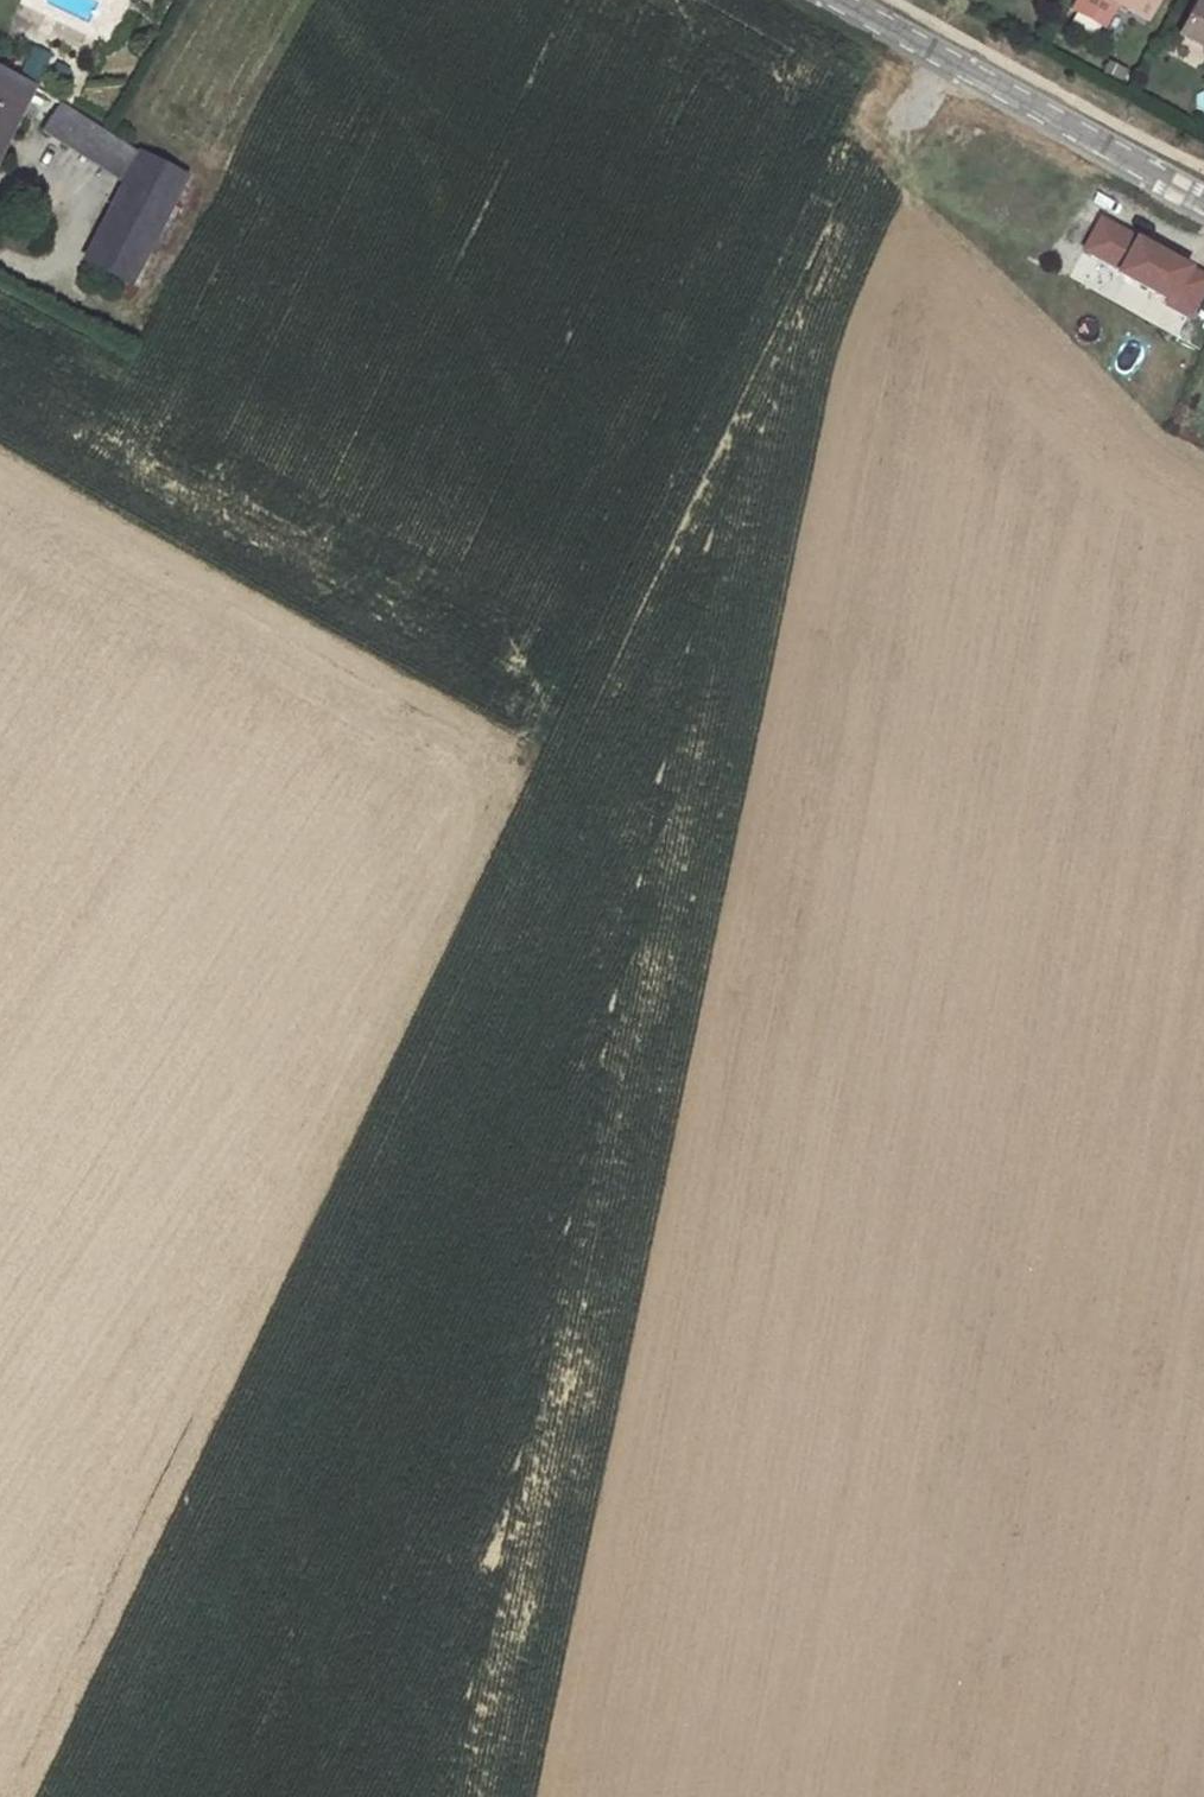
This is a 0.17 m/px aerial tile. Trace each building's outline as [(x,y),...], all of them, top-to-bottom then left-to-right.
[(1147,20),(1158,0),(1111,0),(1147,20)] [(1203,48),(1203,8),(1194,3),(1177,33),(1203,48)] [(0,76),(0,138),(26,89),(0,76)] [(58,104),(44,128),(122,178),(135,149),(58,104)] [(135,149),(122,178),(83,259),(128,282),(186,176),(135,149)] [(1203,287),(1203,270),(1095,215),(1074,255),(1190,315),(1203,287)]
